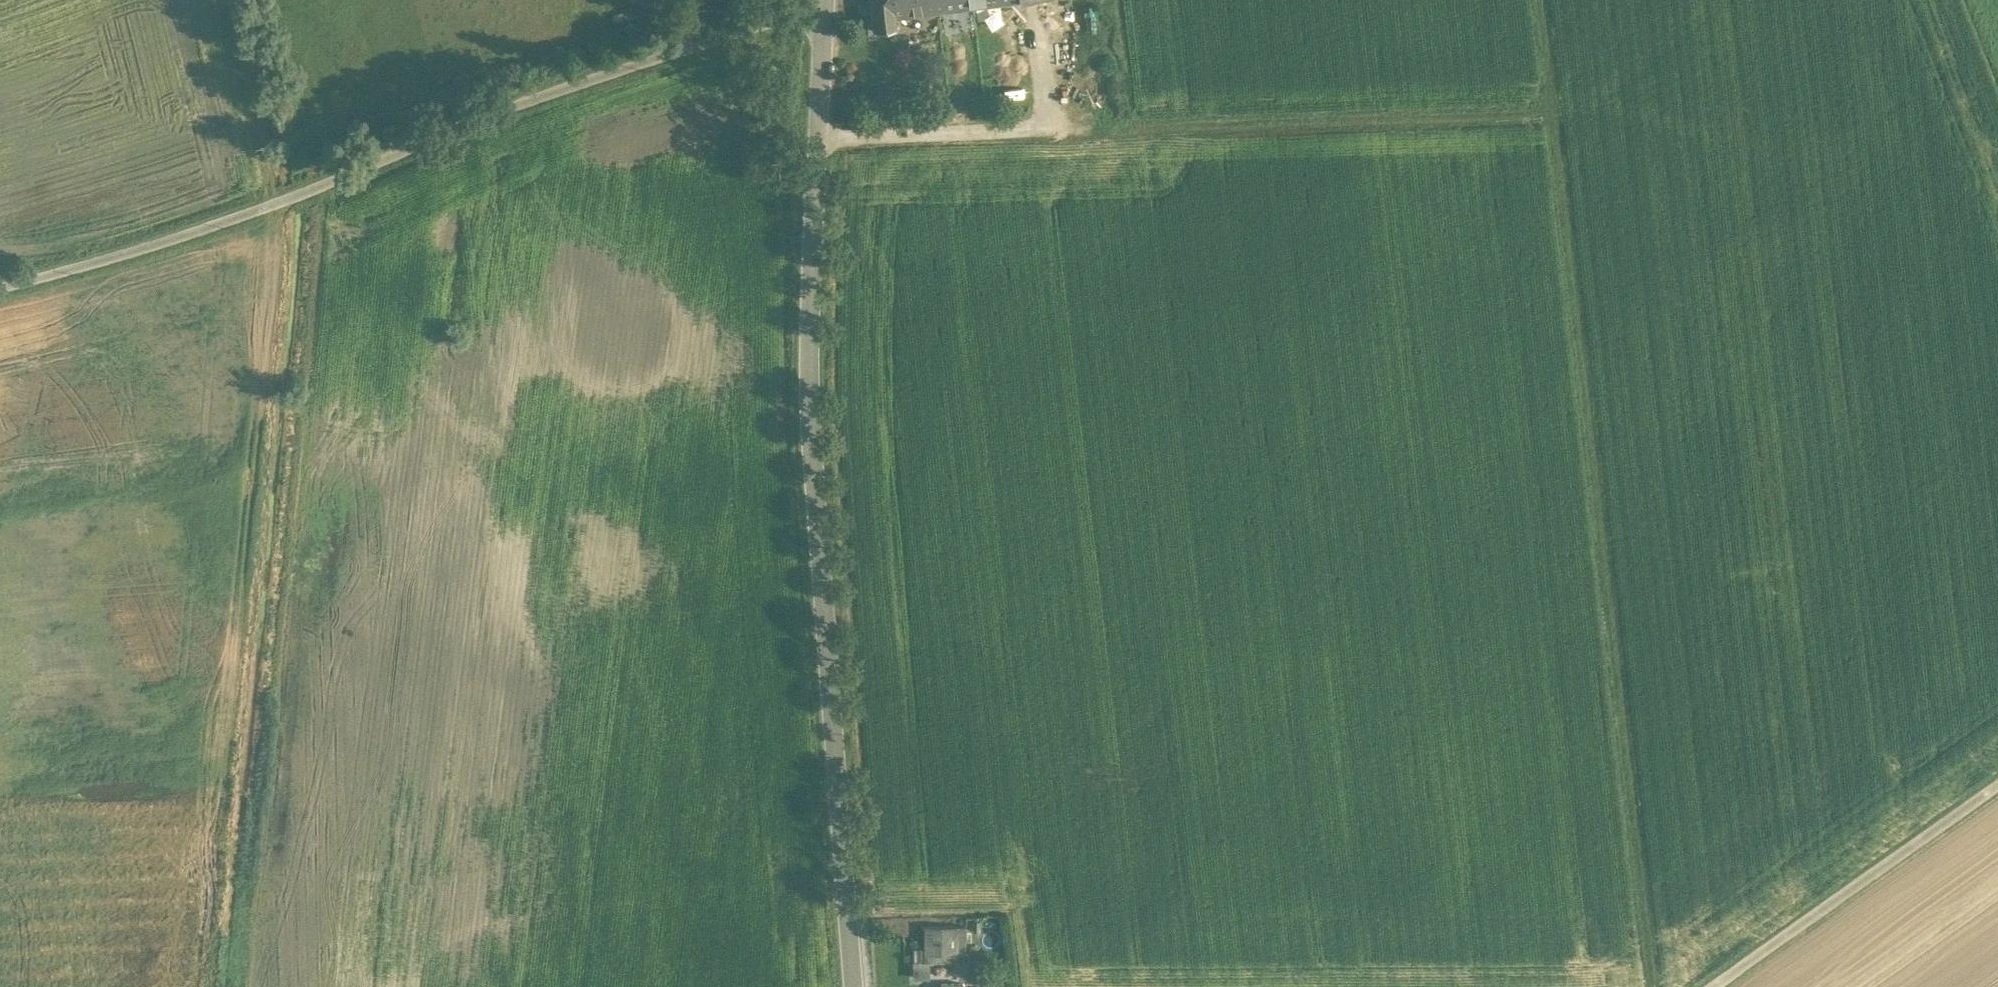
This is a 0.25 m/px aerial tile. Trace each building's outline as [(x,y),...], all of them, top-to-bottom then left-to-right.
[(874,30),(896,27),(895,15),(893,0),(871,0),(874,30)] [(895,15),(996,3),(996,0),(893,0),(895,15)] [(1005,59),(1004,82),(1028,82),(1028,59),(1005,59)] [(968,925),(927,925),(927,959),(942,959),(970,959),(970,952),(968,952),(968,925)]
